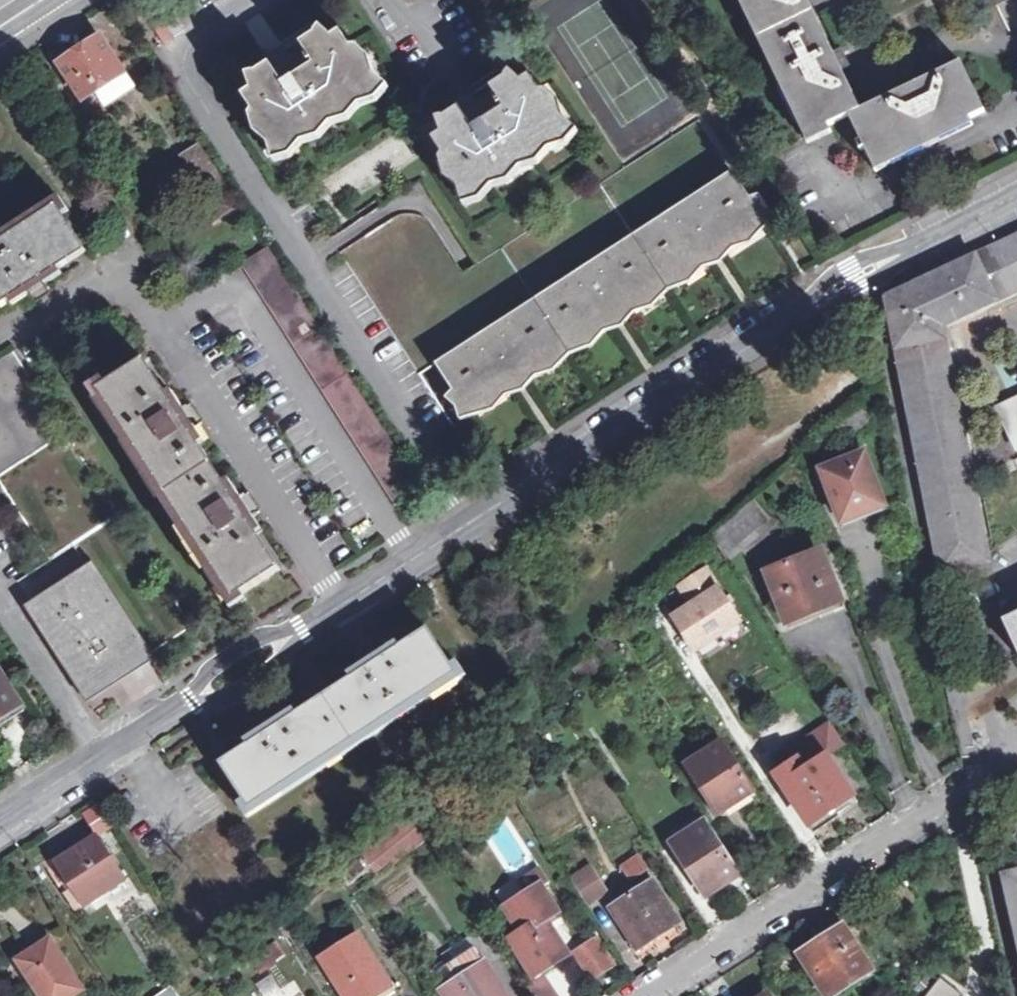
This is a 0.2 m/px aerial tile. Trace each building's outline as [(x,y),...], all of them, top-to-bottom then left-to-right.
[(813,134),(849,116),(861,110),(841,69),(833,52),(808,0),(748,0),(813,134)] [(880,46),(975,0),(976,0),(857,0),(880,46)] [(975,0),(982,14),(998,6),(995,0),(976,0),(975,0)] [(256,147),(261,164),(277,158),(289,144),(306,140),(317,126),(334,122),(346,107),(365,102),(375,87),(363,78),(359,61),(344,50),(328,34),(318,40),(306,29),(303,36),(288,45),(301,67),(270,86),(256,67),(244,75),(233,76),(238,92),(230,98),(240,113),(237,117),(242,135),(256,147)] [(60,63),(82,99),(97,90),(124,72),(100,38),(60,63)] [(288,45),(256,67),(270,86),(301,67),(288,45)] [(841,48),(833,52),(841,69),(848,65),(844,56),(841,48)] [(861,110),(849,116),(861,140),(858,143),(861,151),(865,149),(873,165),(985,111),(960,63),(921,82),(903,90),(861,110)] [(124,72),(97,90),(107,105),(134,87),(124,72)] [(447,193),(452,209),(469,203),(480,190),(497,186),(508,172),(526,168),(538,152),(556,148),(567,133),(555,123),(551,106),(536,95),(519,80),(510,85),(498,74),(494,82),(479,91),(493,113),(461,132),(448,113),(436,120),(425,122),(429,138),(422,143),(431,158),(429,163),(434,181),(447,193)] [(900,82),(903,90),(921,82),(917,74),(908,78),(900,82)] [(479,91),(448,113),(461,132),(493,113),(479,91)] [(438,364),(471,413),(485,405),(481,400),(547,359),(550,363),(583,342),(579,337),(646,295),(649,299),(682,277),(679,272),(745,230),(748,235),(767,223),(699,120),(463,274),(405,189),(332,238),(421,375),(438,364)] [(238,213),(196,146),(182,154),(193,171),(182,179),(214,228),(238,213)] [(19,291),(39,279),(86,249),(62,215),(68,209),(57,195),(0,231),(0,304),(19,291)] [(679,272),(682,277),(714,257),(748,235),(745,230),(679,272)] [(988,562),(944,326),(1016,291),(1016,234),(922,279),(887,296),(942,571),(988,562)] [(421,489),(269,248),(241,264),(396,505),(421,489)] [(19,291),(25,300),(33,293),(44,287),(39,279),(19,291)] [(579,337),(583,342),(615,321),(649,299),(646,295),(579,337)] [(61,440),(13,353),(0,360),(0,473),(61,440)] [(481,400),(485,405),(517,384),(550,363),(547,359),(481,400)] [(84,384),(223,607),(282,569),(249,519),(237,500),(191,430),(178,411),(146,360),(84,384)] [(997,405),(1016,445),(1016,395),(997,405)] [(194,414),(188,404),(178,411),(191,430),(201,423),(194,414)] [(813,468),(835,527),(885,508),(862,449),(813,468)] [(246,493),(237,500),(249,519),(259,513),(252,503),(246,493)] [(907,544),(887,543),(887,554),(907,555),(907,544)] [(807,604),(810,611),(839,599),(820,552),(770,572),(786,613),(807,604)] [(55,659),(85,701),(154,656),(90,563),(21,606),(55,659)] [(686,605),(667,616),(692,657),(742,628),(706,568),(675,587),(686,605)] [(664,613),(683,602),(675,589),(656,600),(664,613)] [(1016,647),(1016,614),(1004,620),(1016,647)] [(612,627),(597,636),(601,643),(616,633),(612,627)] [(236,802),(248,818),(465,673),(454,659),(448,662),(426,628),(384,655),(366,667),(283,721),(265,733),(221,761),(239,797),(236,802)] [(361,660),(366,667),(384,655),(379,648),(370,654),(361,660)] [(592,652),(572,668),(583,681),(602,664),(592,652)] [(24,709),(0,671),(0,725),(24,709)] [(260,725),(265,733),(283,721),(278,713),(269,719),(260,725)] [(800,739),(812,760),(823,753),(825,756),(843,746),(830,722),(800,739)] [(689,761),(721,810),(753,789),(721,741),(689,761)] [(770,774),(808,832),(833,815),(830,812),(853,798),(825,756),(823,753),(812,760),(801,767),(794,757),(770,774)] [(726,888),(742,878),(707,820),(673,840),(692,872),(709,899),(726,888)] [(81,900),(84,904),(123,878),(96,838),(58,863),(81,900)] [(639,860),(624,869),(632,881),(646,871),(639,860)] [(81,900),(58,863),(49,869),(73,905),(81,900)] [(592,864),(569,877),(586,906),(608,893),(592,864)] [(1003,876),(1016,937),(1016,873),(1003,876)] [(677,920),(651,881),(611,907),(636,947),(677,920)] [(535,972),(569,952),(545,916),(557,908),(538,882),(504,906),(521,932),(512,940),(535,972)] [(801,953),(828,994),(870,967),(842,927),(801,953)] [(347,995),(364,995),(388,980),(357,933),(320,957),(347,995)] [(273,936),(251,954),(263,970),(285,951),(273,936)] [(42,995),(72,995),(83,989),(50,938),(19,958),(42,995)] [(592,939),(575,952),(592,978),(610,966),(592,939)] [(472,946),(447,962),(455,974),(438,985),(446,995),(506,995),(472,946)] [(530,978),(535,995),(556,995),(549,972),(530,978)] [(941,978),(926,995),(962,995),(963,995),(941,978)] [(388,980),(364,995),(379,995),(393,987),(388,980)] [(769,986),(753,995),(775,995),(769,986)]
